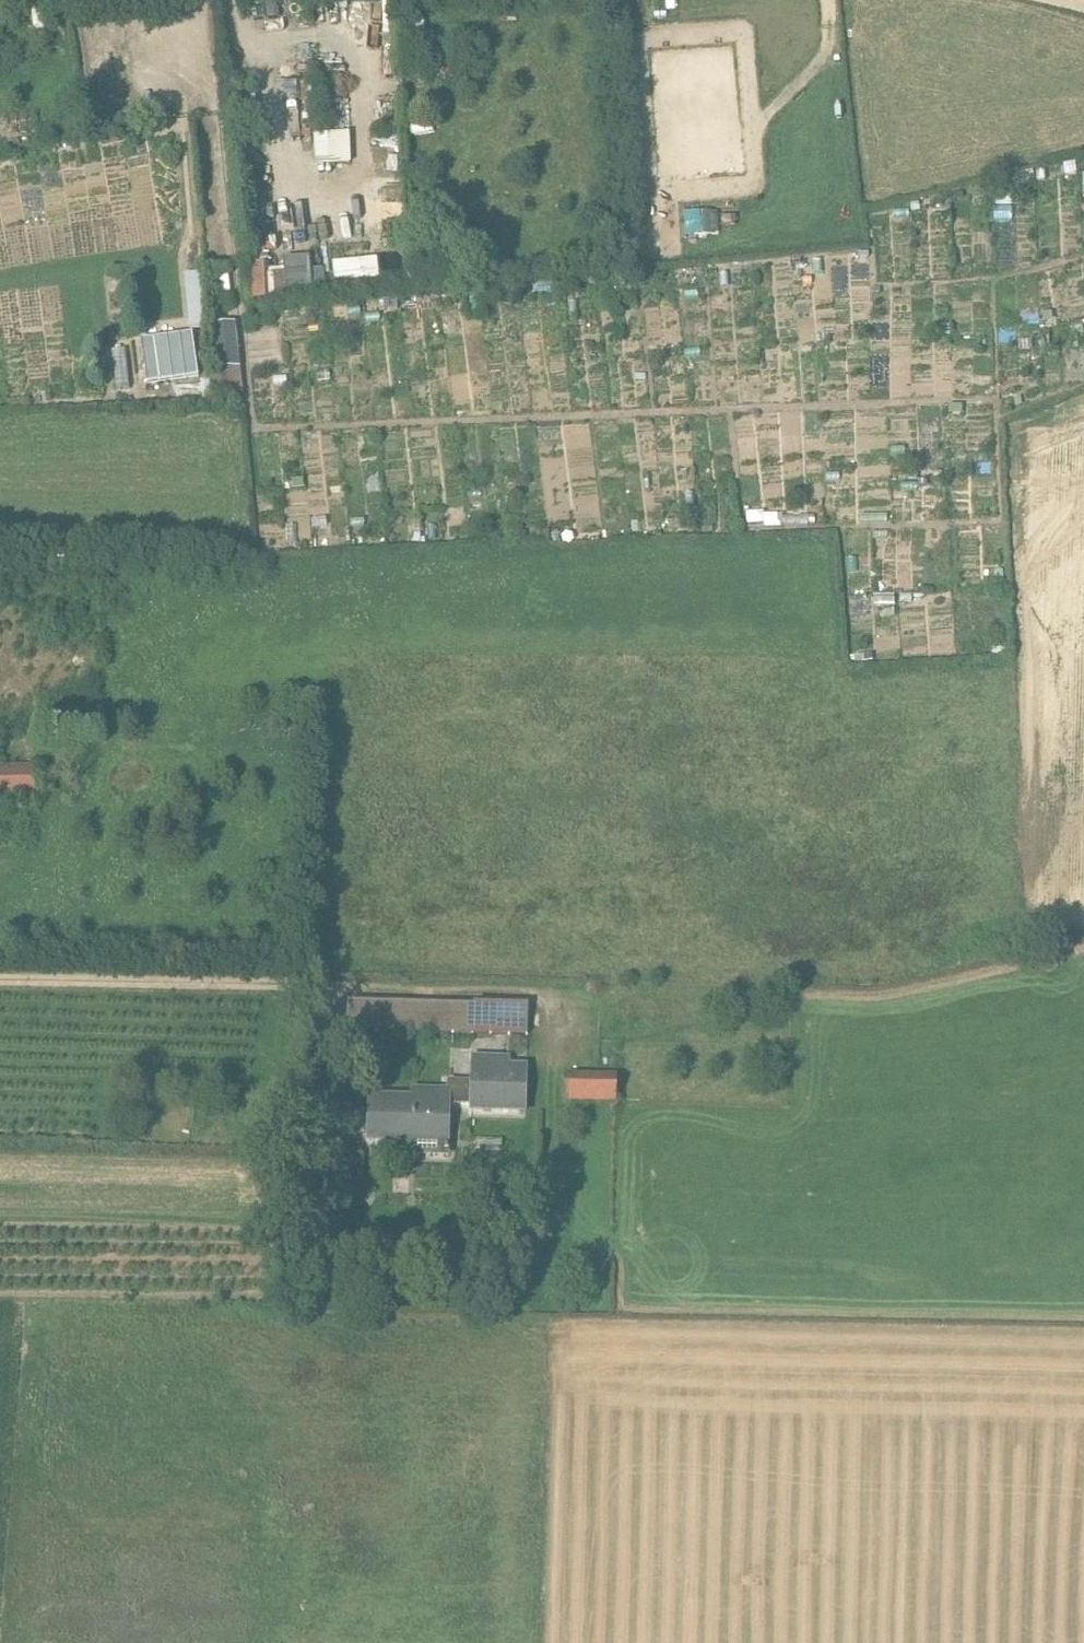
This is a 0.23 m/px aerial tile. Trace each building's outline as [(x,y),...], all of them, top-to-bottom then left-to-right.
[(353,160),(352,131),(317,132),(317,161),(353,160)] [(284,272),(270,273),(269,265),(246,266),(247,301),(271,300),(326,296),(323,269),(310,270),(309,258),(284,260),(284,272)] [(380,286),(377,260),(334,264),(336,290),(380,286)] [(204,326),(201,306),(190,308),(193,328),(204,326)] [(216,371),(241,369),(236,324),(212,326),(216,371)] [(199,377),(193,334),(141,341),(147,384),(199,377)] [(240,394),(243,393),(241,369),(216,371),(219,396),(240,394)] [(37,804),(36,768),(0,768),(0,804),(37,804)] [(394,1033),(394,1006),(349,1005),(348,1032),(394,1033)] [(474,1007),(427,1006),(427,1034),(473,1035),(528,1037),(528,1007),(474,1006),(474,1007)] [(450,1109),(471,1109),(525,1112),(527,1067),(511,1066),(511,1058),(473,1057),(472,1082),(451,1082),(450,1094),(411,1093),(411,1101),(369,1099),(367,1139),(449,1142),(450,1109)] [(566,1100),(614,1101),(615,1077),(567,1076),(566,1100)]
